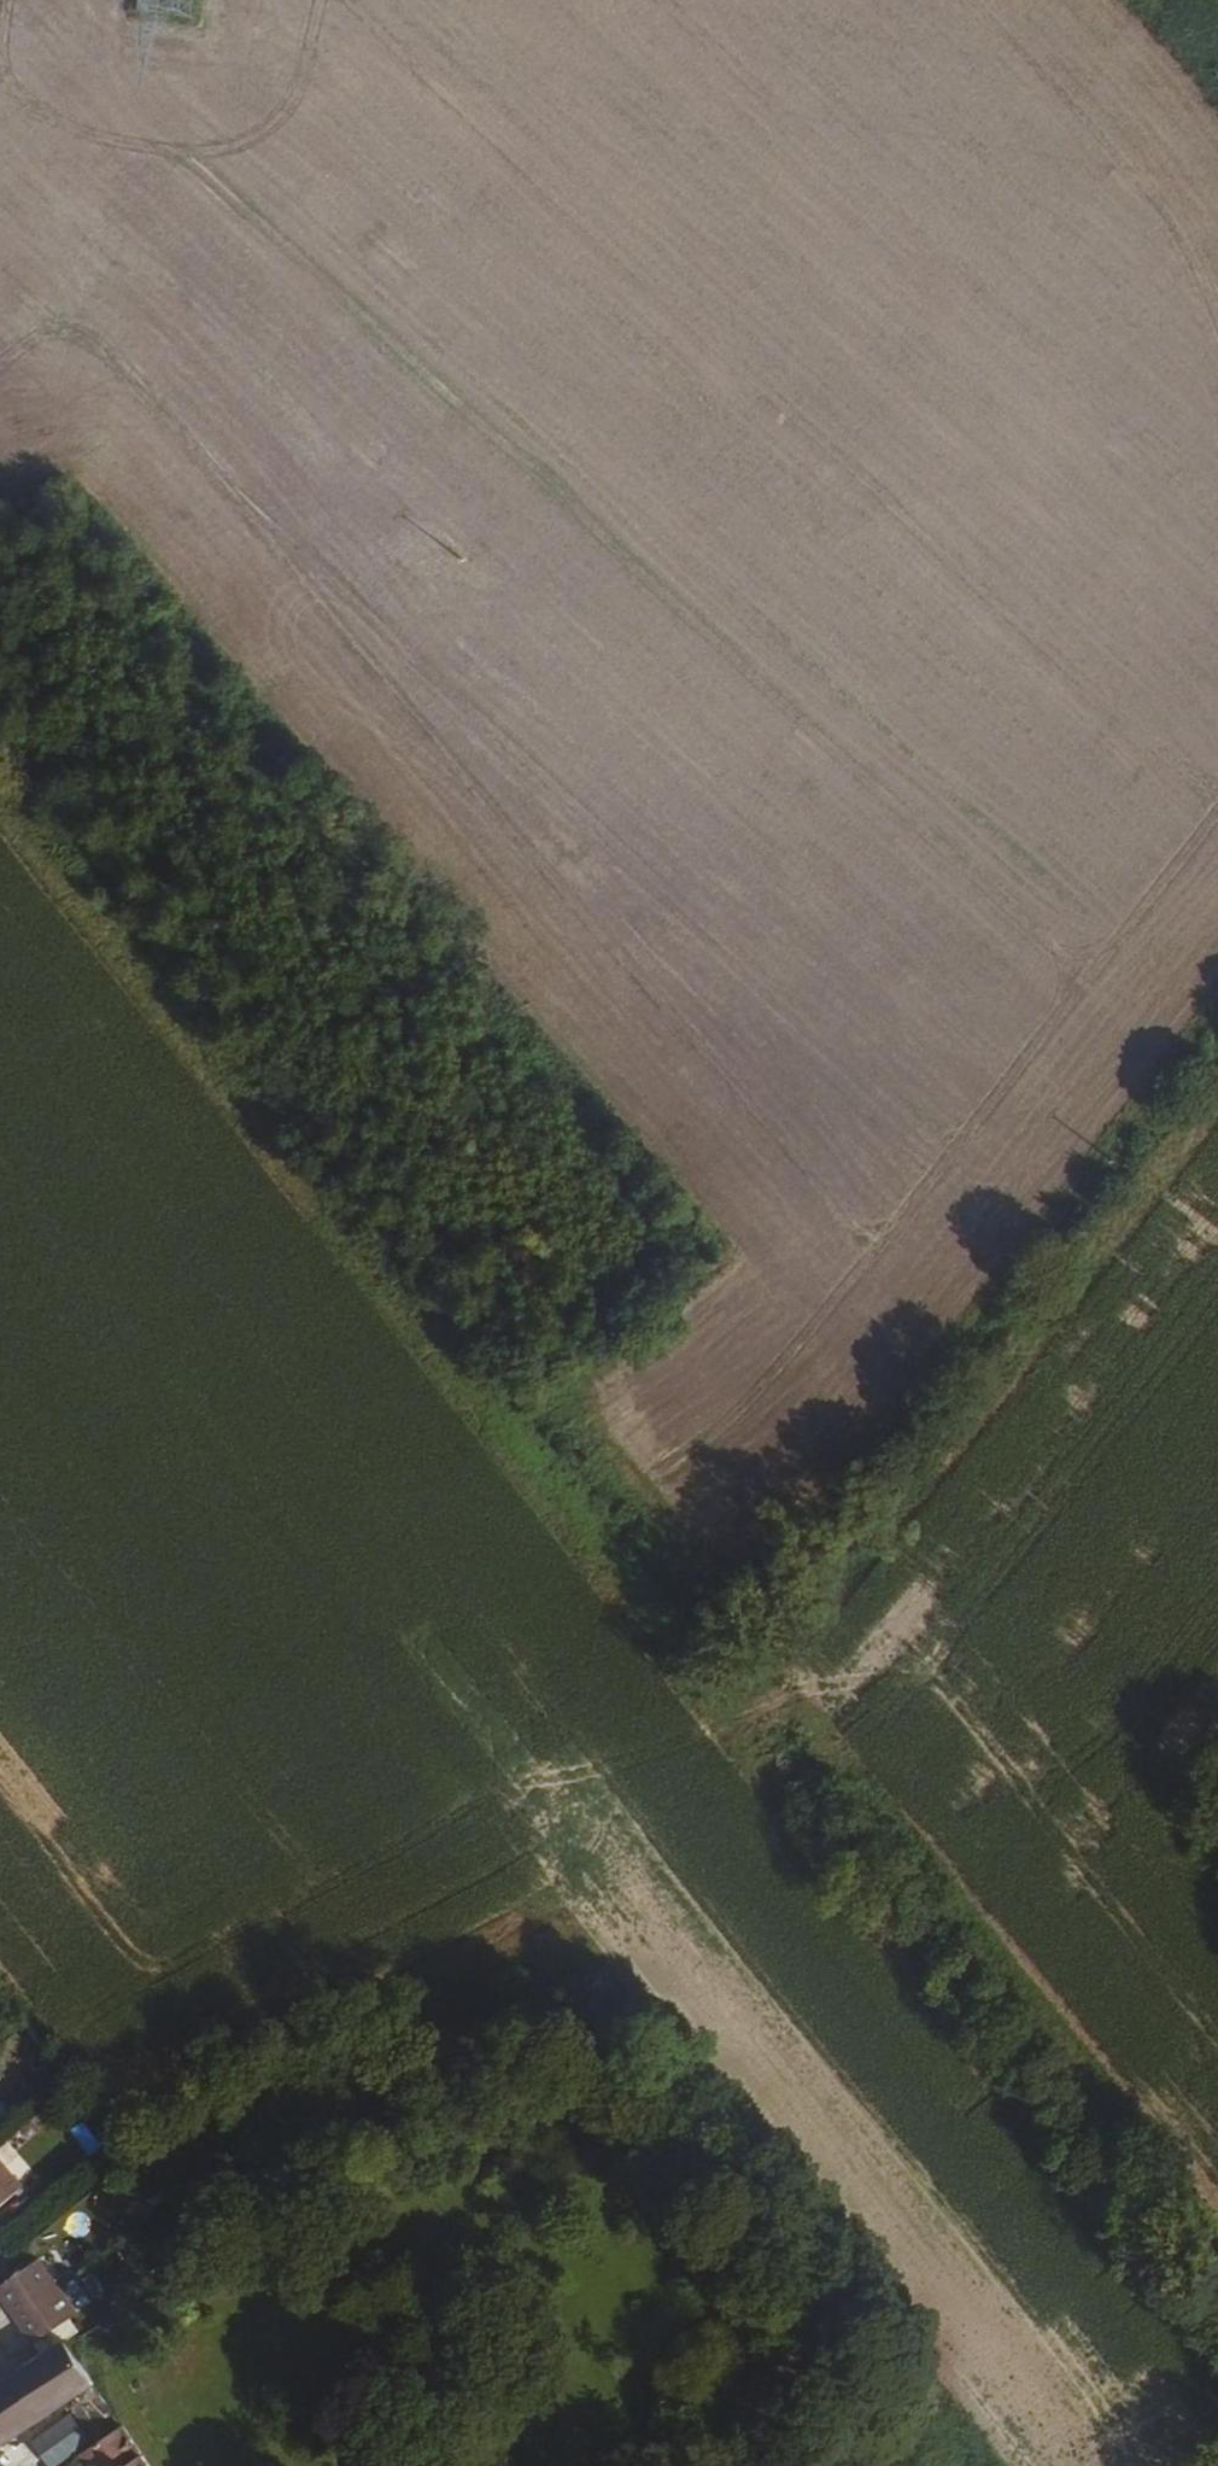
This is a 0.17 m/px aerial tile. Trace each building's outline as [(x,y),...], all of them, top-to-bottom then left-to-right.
[(0,2183),(0,2211),(14,2200),(0,2183)] [(72,2317),(77,2315),(42,2258),(0,2283),(0,2286),(34,2341),(72,2317)] [(72,2335),(80,2330),(72,2317),(34,2341),(42,2355),(72,2335)] [(72,2335),(42,2355),(0,2383),(0,2441),(80,2390),(88,2385),(99,2378),(72,2335)] [(92,2392),(88,2385),(80,2390),(85,2398),(92,2392)] [(109,2434),(99,2419),(49,2455),(56,2465),(63,2465),(64,2465),(87,2449),(109,2434)] [(131,2426),(119,2433),(116,2429),(109,2434),(87,2449),(98,2465),(157,2465),(131,2426)]
